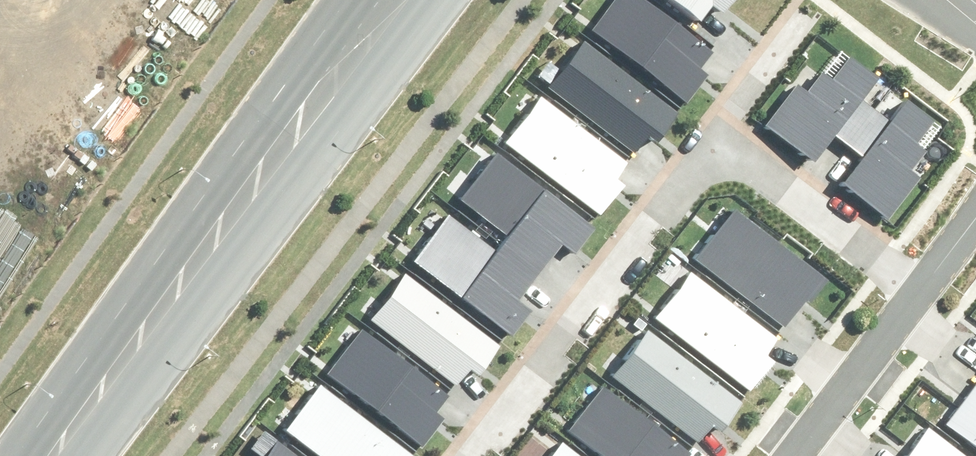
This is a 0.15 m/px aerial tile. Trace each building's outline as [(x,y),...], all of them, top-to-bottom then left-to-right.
[(594,28),(688,102),(709,75),(701,69),(714,52),(648,0),(616,0),(594,28)] [(700,20),(711,5),(725,15),(736,0),(673,0),(700,20)] [(679,112),(585,39),(551,82),(636,150),(650,133),(658,139),(679,112)] [(798,87),(768,126),(816,163),(839,134),(850,142),(875,110),(860,99),(874,80),(846,59),(831,78),(822,71),(805,92),(798,87)] [(543,95),(508,138),(602,212),(623,186),(615,179),(628,162),(543,95)] [(840,181),(889,217),(919,178),(911,172),(928,150),(918,143),(933,124),(904,103),(890,122),(875,110),(850,142),(862,151),(840,181)] [(596,226),(498,153),(463,201),(510,237),(505,244),(543,272),(564,243),(576,252),(596,226)] [(698,256),(786,325),(800,307),(807,313),(829,285),(734,210),(698,256)] [(450,217),(415,264),(513,336),(533,309),(521,300),(543,272),(505,244),(498,252),(450,217)] [(765,359),(779,341),(691,272),(655,318),(735,381),(750,392),(773,364),(765,359)] [(407,273),(371,320),(459,386),(473,368),(482,375),(504,346),(407,273)] [(612,374),(700,442),(714,425),(721,430),(743,402),(648,328),(612,374)] [(361,329),(326,374),(425,449),(448,419),(436,410),(448,395),(361,329)] [(284,427),(323,455),(415,455),(418,452),(320,379),(284,427)] [(690,455),(602,387),(566,433),(596,455),(690,455)] [(947,424),(975,446),(975,388),(947,424)] [(926,425),(904,454),(907,455),(967,455),(926,425)] [(278,437),(264,455),(303,455),(278,437)] [(563,441),(551,455),(583,455),(563,441)]
